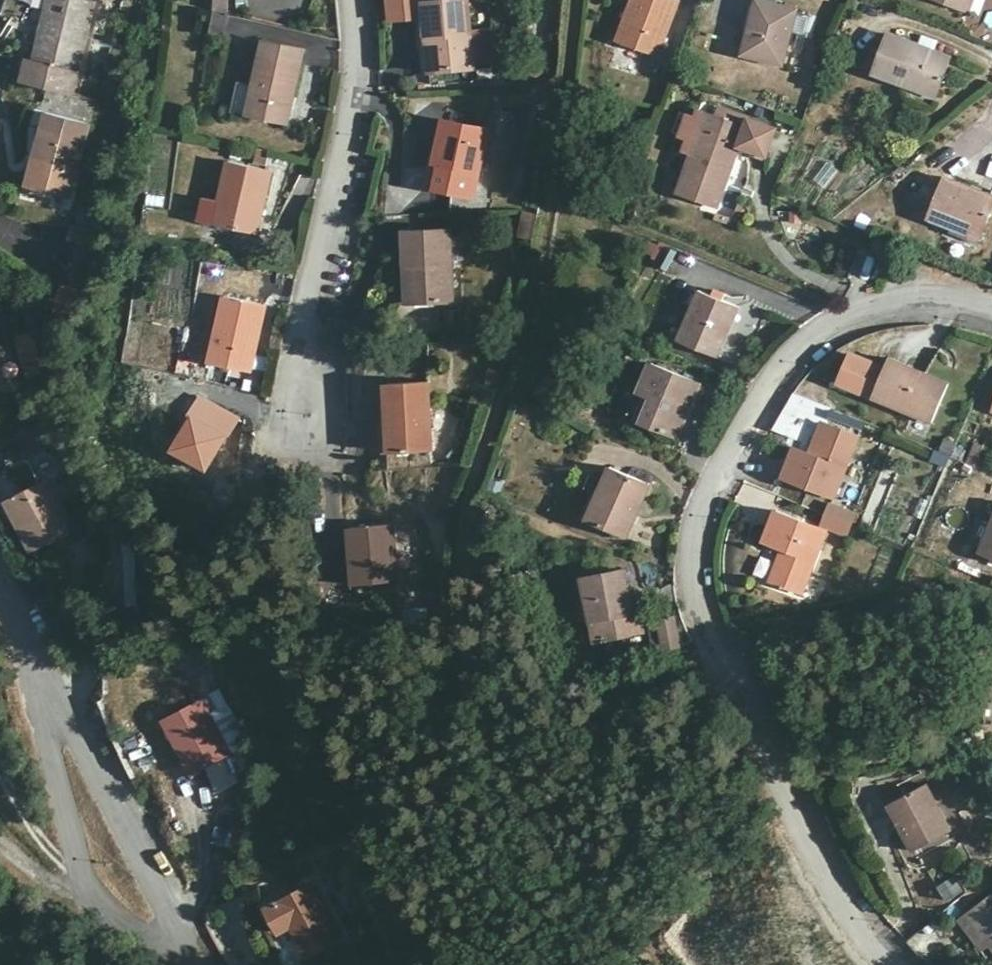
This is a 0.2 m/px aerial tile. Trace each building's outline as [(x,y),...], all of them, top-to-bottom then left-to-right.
[(27,81),(75,93),(95,4),(78,0),(54,0),(38,62),(32,61),(27,81)] [(229,0),(211,0),(211,11),(229,11),(229,0)] [(438,40),(440,72),(475,69),(470,0),(427,4),(430,40),(438,40)] [(672,0),(638,0),(622,41),(660,55),(681,3),(672,0)] [(972,13),(977,0),(939,0),(972,13)] [(799,10),(759,1),(745,55),(785,65),(799,10)] [(954,58),(893,34),(878,73),(939,97),(954,58)] [(432,73),(440,72),(438,40),(430,40),(432,73)] [(305,50),(266,41),(250,116),(288,125),(305,50)] [(238,85),(235,111),(246,112),(249,86),(238,85)] [(719,118),(708,115),(682,192),(719,206),(741,146),(767,156),(777,130),(721,108),(719,118)] [(85,121),(44,112),(25,190),(66,200),(85,121)] [(443,169),(439,190),(476,198),(491,131),(447,121),(437,168),(443,169)] [(273,172),(232,162),(223,203),(207,199),(203,220),(259,234),(273,172)] [(826,163),(814,179),(826,187),(837,171),(826,163)] [(433,189),(439,190),(443,169),(437,168),(433,189)] [(947,178),(933,217),(983,238),(991,216),(991,196),(947,178)] [(781,212),(781,227),(801,226),(800,211),(781,212)] [(523,238),(537,240),(543,215),(527,212),(523,238)] [(417,269),(418,306),(456,304),(453,229),(408,230),(409,269),(417,269)] [(666,264),(675,249),(664,244),(655,258),(666,264)] [(411,306),(418,306),(417,269),(409,269),(411,306)] [(742,308),(704,291),(682,342),(720,358),(742,308)] [(268,306),(226,296),(213,364),(253,373),(268,306)] [(19,363),(38,359),(32,330),(13,334),(19,363)] [(951,385),(893,360),(875,398),(934,424),(951,385)] [(655,401),(645,424),(679,439),(704,384),(654,363),(640,394),(655,401)] [(398,417),(399,454),(434,452),(431,382),(389,385),(390,418),(398,417)] [(630,418),(645,424),(655,401),(640,394),(630,418)] [(392,454),(399,454),(398,417),(390,418),(392,454)] [(817,457),(829,425),(823,423),(812,455),(817,457)] [(860,437),(829,425),(817,457),(812,455),(796,448),(785,478),(836,498),(860,437)] [(967,464),(977,468),(985,447),(975,443),(967,464)] [(652,486),(612,468),(591,521),(630,537),(652,486)] [(50,481),(9,502),(36,554),(77,532),(50,481)] [(828,532),(777,512),(766,542),(785,549),(773,581),(803,593),(828,532)] [(396,525),(353,529),(357,586),(401,581),(396,525)] [(982,554),(991,558),(991,530),(982,554)] [(115,608),(137,607),(134,538),(112,539),(115,608)] [(628,571),(587,579),(599,642),(647,633),(640,595),(633,596),(628,571)] [(663,627),(653,630),(657,653),(683,647),(678,616),(662,619),(663,627)] [(167,720),(197,774),(231,754),(204,702),(167,720)] [(988,737),(986,729),(977,731),(980,739),(988,737)] [(901,785),(907,795),(927,784),(921,773),(901,785)] [(927,785),(889,805),(914,852),(953,833),(927,785)] [(954,876),(937,887),(946,902),(964,892),(954,876)] [(312,887),(269,908),(299,963),(341,940),(312,887)] [(970,916),(991,944),(991,945),(991,898),(970,916)] [(991,944),(970,916),(963,921),(984,949),(991,944)] [(932,923),(910,940),(924,955),(944,938),(932,923)]
